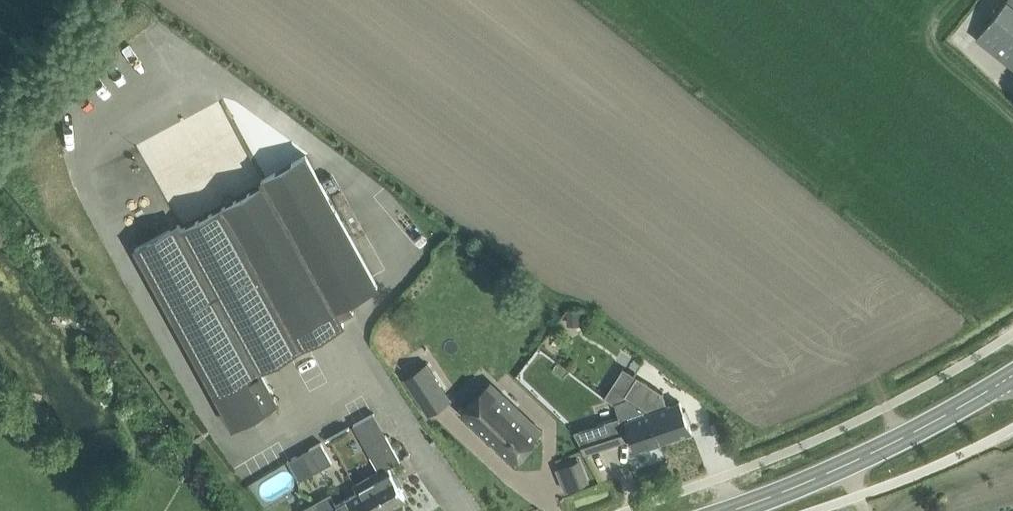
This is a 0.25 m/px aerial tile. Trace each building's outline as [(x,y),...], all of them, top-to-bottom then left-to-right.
[(976,38),(1012,68),(1012,3),(1010,0),(1007,0),(976,38)] [(306,154),(262,178),(265,183),(182,228),(180,223),(136,247),(234,426),(277,402),(260,370),(344,324),(341,318),(354,312),(349,302),(378,286),(306,154)] [(427,362),(404,377),(429,415),(451,400),(427,362)] [(622,365),(603,395),(613,403),(615,402),(629,396),(652,411),(661,440),(692,430),(690,423),(692,422),(686,409),(684,410),(680,401),(668,405),(663,391),(637,375),(622,365)] [(514,461),(539,435),(514,411),(518,407),(491,381),(462,411),(514,461)] [(621,416),(574,431),(586,452),(632,437),(636,448),(661,440),(652,411),(629,396),(615,402),(621,416)] [(354,424),(379,470),(363,479),(371,492),(365,495),(374,510),(380,510),(406,497),(389,466),(401,460),(387,436),(374,412),(354,424)] [(321,441),(288,460),(299,480),(333,462),(321,441)] [(313,505),(316,510),(374,510),(365,495),(371,492),(363,479),(354,484),(358,492),(336,503),(331,494),(313,505)]
